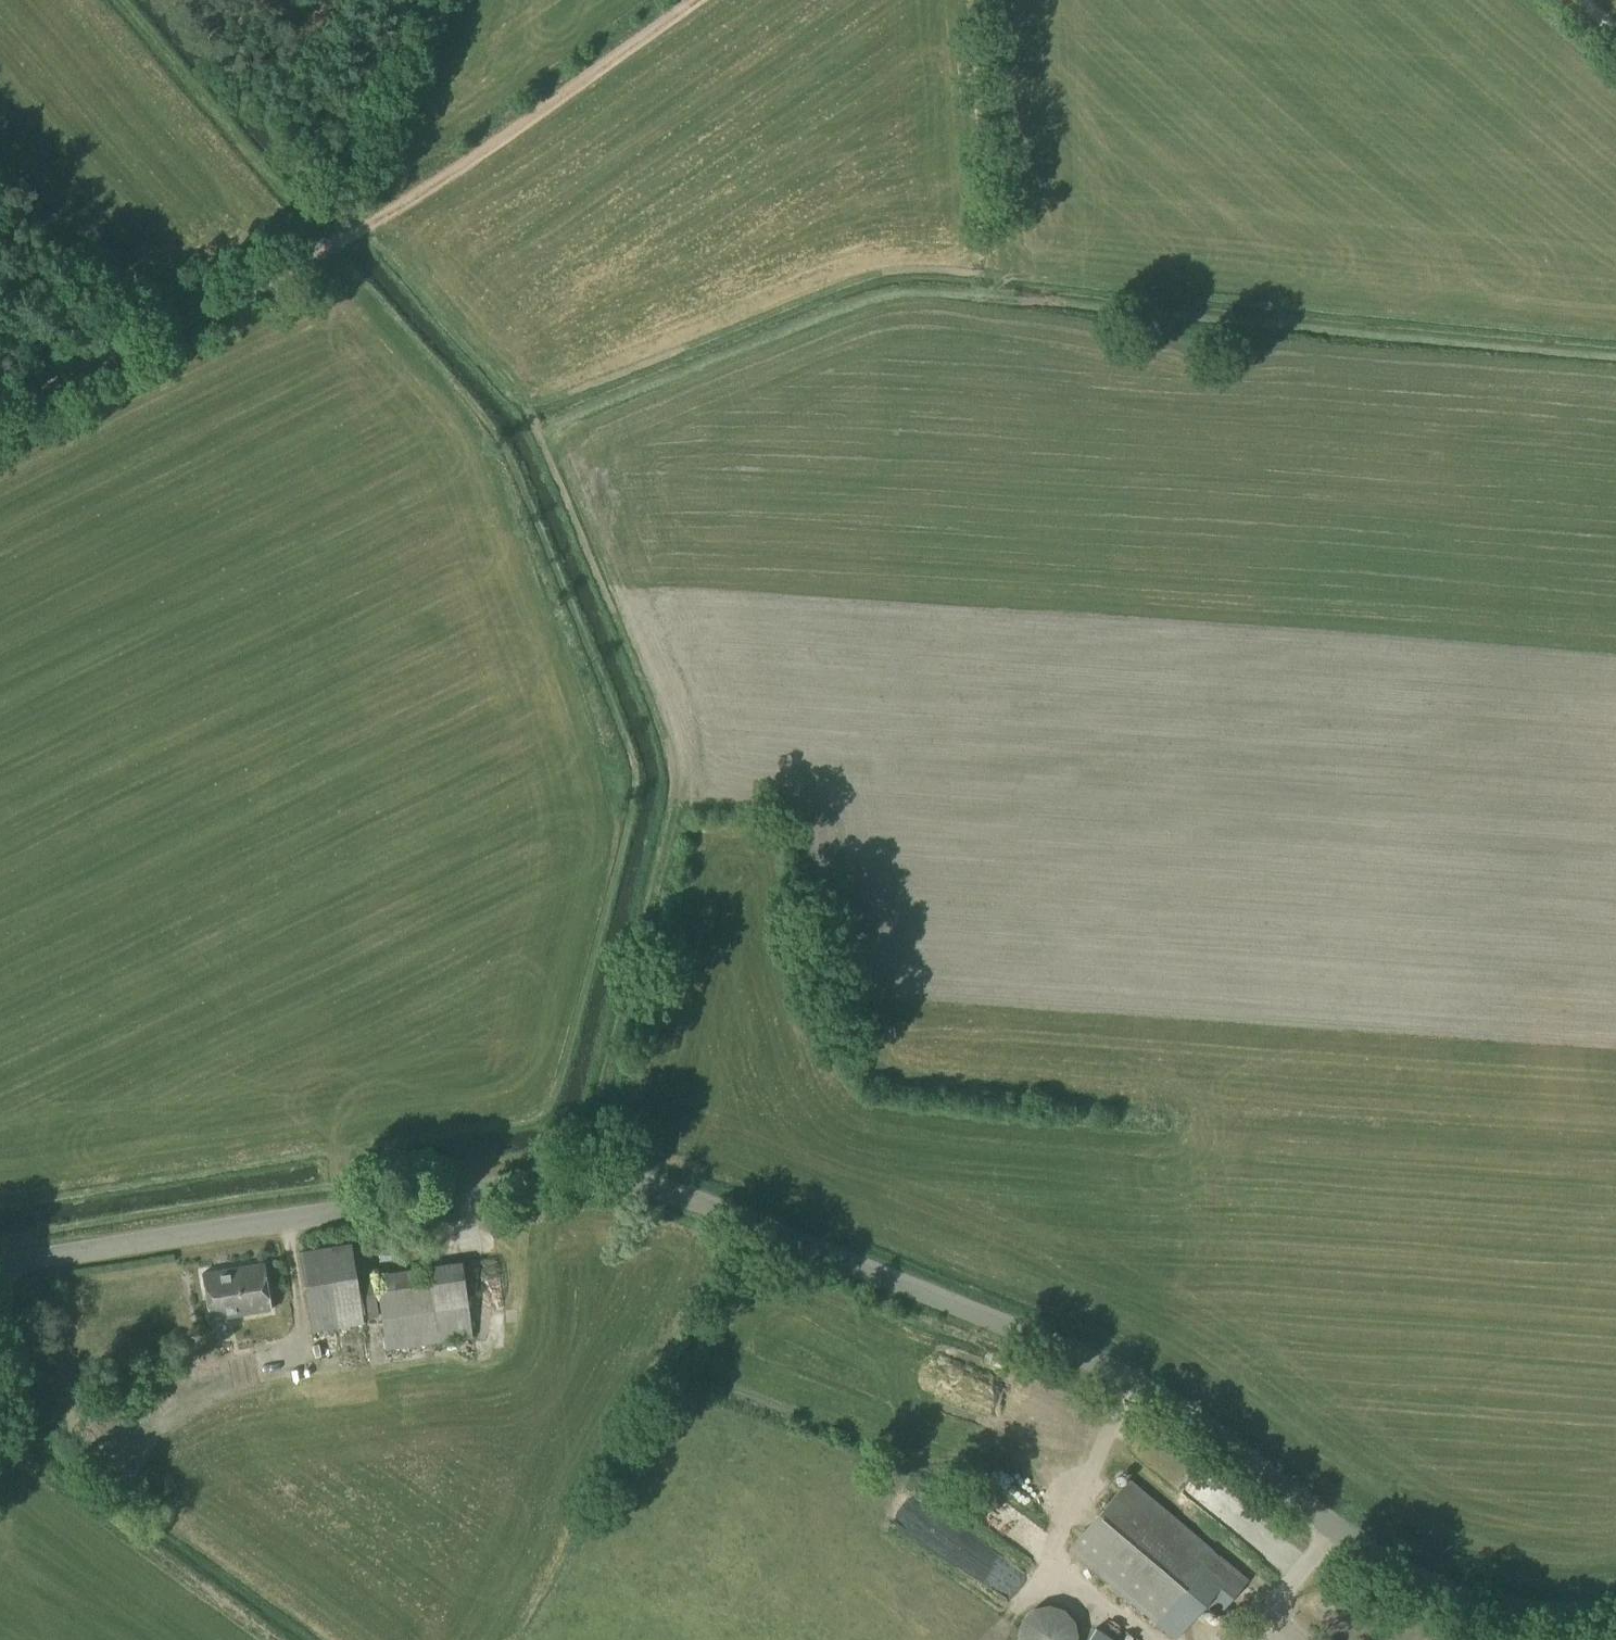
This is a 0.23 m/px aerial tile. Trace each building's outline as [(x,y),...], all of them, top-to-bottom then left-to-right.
[(311,1332),(364,1325),(351,1243),(298,1251),(311,1332)] [(211,1320),(270,1311),(263,1262),(204,1272),(211,1320)] [(431,1272),(430,1266),(375,1274),(386,1350),(473,1337),(463,1267),(431,1272)] [(1026,1513),(1173,1639),(1198,1639),(1203,1634),(1173,1608),(1188,1591),(1218,1616),(1249,1580),(1087,1441),(1026,1513)] [(1199,1493),(1211,1480),(1167,1442),(1151,1461),(1171,1479),(1177,1473),(1199,1493)] [(1026,1635),(1026,1639),(1080,1639),(1080,1635),(1080,1630),(1079,1626),(1077,1622),(1075,1619),(1072,1615),(1069,1613),(1065,1610),(1061,1609),(1057,1608),(1053,1607),(1049,1608),(1045,1609),(1041,1610),(1037,1613),(1034,1615),(1031,1619),(1029,1622),(1027,1626),(1026,1630),(1026,1635)] [(1096,1627),(1088,1639),(1115,1639),(1096,1627)]
